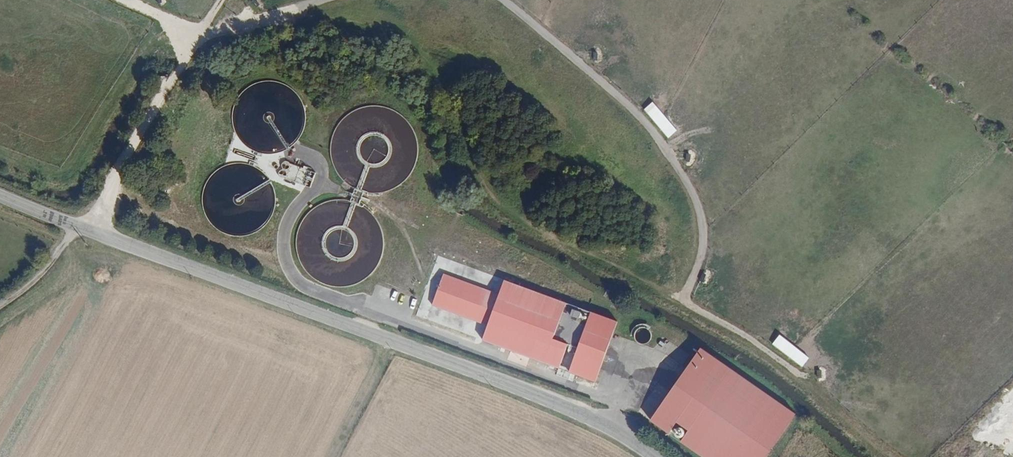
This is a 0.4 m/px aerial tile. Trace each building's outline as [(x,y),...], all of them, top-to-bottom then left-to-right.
[(667,139),(677,132),(655,101),(645,108),(667,139)] [(233,147),(256,157),(258,154),(235,144),(233,147)] [(254,158),(250,156),(248,159),(246,159),(243,158),(240,157),(238,157),(234,157),(232,157),(230,157),(226,158),(222,160),(220,161),(216,163),(212,165),(209,168),(208,170),(206,172),(204,174),(203,177),(202,180),(201,181),(200,183),(199,186),(199,189),(199,191),(199,194),(199,197),(199,200),(200,203),(200,206),(201,209),(203,211),(204,214),(205,215),(207,218),(209,220),(210,221),(212,222),(214,224),(217,226),(219,228),(224,229),(227,230),(230,231),(233,231),(235,231),(238,231),(241,231),(246,230),(249,229),(250,229),(254,227),(258,224),(261,222),(263,220),(266,216),(268,214),(269,211),(271,208),(272,205),(273,202),(273,197),(273,192),(273,189),(273,188),(272,185),(271,182),(270,179),(269,176),(267,173),(265,171),(264,169),(262,167),(259,165),(256,162),(253,161),(254,158)] [(283,175),(309,186),(315,171),(289,160),(288,159),(287,158),(286,158),(285,158),(284,158),(283,159),(282,160),(281,161),(281,162),(281,163),(282,165),(281,166),(280,167),(279,167),(278,168),(277,169),(277,170),(277,172),(278,173),(278,174),(279,174),(279,175),(280,175),(281,175),(282,175),(283,175)] [(578,384),(602,394),(628,334),(516,286),(510,300),(507,307),(502,305),(505,298),(455,277),(442,308),(492,329),(495,322),(500,324),(496,331),(490,345),(567,378),(577,355),(586,359),(576,383),(578,384)] [(779,335),(772,345),(803,367),(810,357),(779,335)] [(655,436),(673,449),(682,438),(693,447),(686,456),(785,456),(801,436),(710,365),(655,436)]
